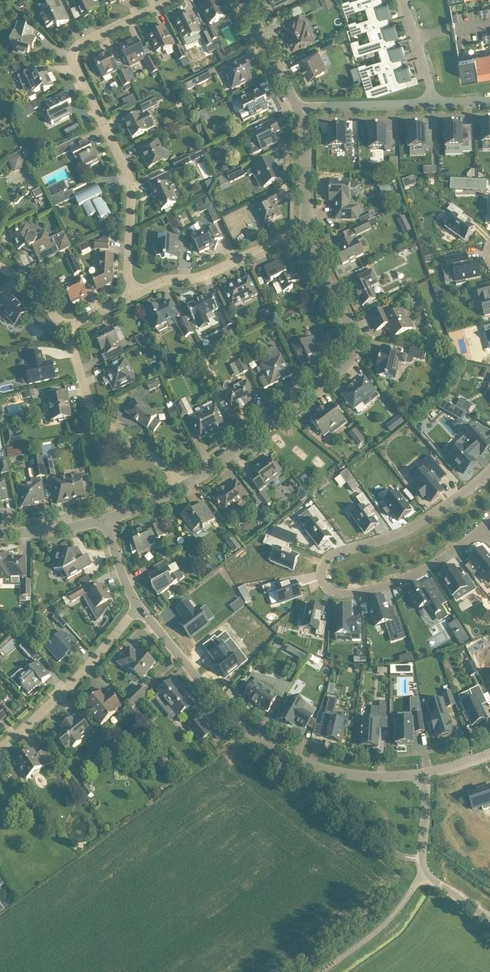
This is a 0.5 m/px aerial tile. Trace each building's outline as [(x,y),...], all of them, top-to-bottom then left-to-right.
[(60,3),(58,0),(54,0),(45,4),(49,11),(41,15),(47,28),(56,24),(58,27),(69,22),(60,3)] [(76,6),(78,11),(83,20),(90,17),(89,16),(93,13),(94,15),(95,15),(94,12),(101,9),(99,5),(102,3),(101,0),(73,0),(76,6)] [(217,21),(226,17),(217,0),(215,0),(201,7),(210,25),(217,21)] [(350,2),(350,0),(344,0),(342,1),(345,13),(367,6),(367,5),(383,0),(382,0),(355,0),(350,2)] [(387,2),(384,4),(383,0),(367,5),(367,6),(371,18),(357,23),(356,19),(348,22),(352,33),(356,32),(373,27),(373,26),(389,21),(387,14),(390,13),(387,2)] [(201,34),(195,21),(191,12),(183,16),(185,18),(176,23),(184,39),(190,36),(191,38),(201,34)] [(293,49),(302,44),(314,38),(306,21),(303,22),(299,14),(285,21),(288,29),(287,30),(290,36),(287,38),(293,49)] [(350,27),(347,29),(355,55),(380,47),(396,42),(394,35),(397,33),(394,23),(390,24),(389,21),(373,26),(373,27),(377,38),(360,43),(356,32),(352,33),(350,27)] [(34,30),(24,27),(17,25),(15,32),(14,31),(9,46),(15,48),(13,54),(27,58),(30,49),(33,50),(37,38),(32,37),(34,30)] [(174,47),(168,34),(164,25),(156,29),(158,31),(149,36),(153,45),(157,53),(163,50),(164,52),(174,47)] [(206,30),(207,33),(212,42),(218,39),(213,27),(206,30)] [(213,45),(212,42),(207,33),(201,36),(207,48),(209,47),(210,50),(215,48),(213,45)] [(334,36),(323,41),(325,47),(337,42),(334,36)] [(137,38),(120,46),(125,55),(125,57),(123,58),(125,63),(128,62),(130,66),(146,58),(141,47),(137,38)] [(402,63),(400,55),(404,54),(403,52),(405,52),(403,45),(401,46),(401,44),(397,45),(396,42),(380,47),(384,60),(367,65),(366,62),(358,64),(362,76),(370,74),(387,68),(402,63)] [(186,58),(180,46),(174,49),(180,61),(186,58)] [(308,79),(317,75),(315,71),(326,66),(319,50),(301,58),(304,64),(301,66),(303,70),(304,70),(308,79)] [(119,71),(114,61),(110,52),(94,59),(103,78),(119,71)] [(478,76),(489,74),(489,54),(475,57),(478,76)] [(459,59),(462,79),(478,76),(475,56),(460,59),(459,59)] [(147,60),(145,61),(152,74),(159,71),(153,57),(147,60)] [(251,69),(250,66),(246,58),(223,70),(232,89),(252,80),(248,71),(251,69)] [(411,75),(410,73),(411,73),(409,66),(408,67),(407,65),(403,66),(402,63),(387,68),(391,81),(374,86),(370,74),(362,76),(368,95),(376,94),(409,84),(407,76),(411,75)] [(23,74),(18,77),(23,87),(27,96),(29,99),(36,96),(34,92),(43,88),(45,91),(54,87),(47,73),(39,78),(34,69),(25,73),(23,74)] [(132,83),(126,71),(117,75),(124,87),(132,83)] [(186,91),(211,79),(207,71),(182,83),(186,91)] [(267,100),(265,96),(261,89),(238,100),(244,111),(239,113),(244,122),(252,118),(259,114),(268,110),(264,102),(267,100)] [(42,107),(41,107),(43,111),(52,107),(55,112),(55,113),(51,115),(46,117),(50,126),(60,121),(64,119),(73,115),(69,106),(72,104),(66,93),(57,98),(48,102),(49,103),(42,107)] [(133,95),(122,100),(126,108),(137,102),(133,95)] [(157,104),(157,103),(160,102),(157,95),(139,104),(143,112),(157,104)] [(31,104),(34,110),(35,110),(41,107),(42,107),(49,103),(48,102),(46,97),(43,98),(31,104)] [(133,116),(124,120),(133,138),(142,134),(148,131),(153,128),(149,119),(146,114),(141,116),(139,113),(133,116)] [(265,125),(249,133),(252,140),(255,145),(258,143),(261,151),(263,150),(264,151),(269,149),(268,148),(277,143),(273,134),(274,134),(279,131),(278,128),(274,120),(265,125)] [(194,123),(199,134),(204,131),(199,121),(194,123)] [(456,123),(446,124),(446,146),(461,145),(461,148),(469,148),(469,142),(472,142),(471,126),(461,127),(461,126),(456,126),(456,123)] [(329,139),(327,139),(328,145),(330,145),(330,147),(344,146),(345,150),(352,149),(352,132),(345,132),(345,127),(338,127),(338,125),(331,125),(331,127),(329,127),(329,139)] [(410,139),(408,139),(408,145),(410,145),(410,147),(425,147),(425,149),(433,149),(432,132),(425,132),(425,127),(419,127),(419,125),(409,125),(410,139)] [(379,126),(370,126),(370,148),(385,148),(385,151),(393,151),(392,133),(385,133),(385,128),(380,128),(379,126)] [(219,140),(215,132),(210,135),(214,143),(219,140)] [(149,168),(158,164),(164,161),(158,148),(161,147),(158,140),(138,149),(142,156),(144,155),(145,159),(144,160),(149,168)] [(84,168),(85,169),(87,168),(91,170),(93,166),(100,162),(95,152),(93,153),(91,149),(92,149),(88,141),(70,149),(74,157),(79,155),(81,159),(80,160),(81,161),(79,166),(84,168)] [(55,160),(69,153),(65,145),(51,152),(55,160)] [(199,152),(191,155),(194,161),(202,158),(206,155),(203,149),(199,152)] [(15,171),(28,165),(33,163),(30,158),(29,159),(25,152),(9,160),(15,171)] [(176,170),(192,162),(188,156),(173,163),(176,170)] [(264,188),(272,184),(281,179),(272,159),(254,168),(255,168),(247,172),(250,177),(256,174),(257,177),(259,177),(264,188)] [(472,176),(473,163),(450,162),(449,175),(472,176)] [(230,183),(245,176),(241,168),(226,175),(230,183)] [(158,177),(149,181),(153,189),(150,191),(154,198),(155,198),(162,211),(164,210),(167,215),(173,212),(170,207),(177,203),(177,202),(178,201),(179,199),(177,195),(175,195),(173,195),(168,185),(172,183),(167,174),(167,173),(158,177)] [(414,176),(402,180),(405,188),(410,187),(407,179),(414,177),(414,176)] [(451,183),(451,187),(462,187),(462,181),(473,181),(473,190),(486,191),(486,181),(451,179),(451,183)] [(350,181),(339,181),(329,181),(329,199),(329,201),(336,201),(336,219),(358,220),(358,207),(349,207),(349,201),(350,201),(350,181)] [(57,184),(47,189),(52,198),(62,194),(57,184)] [(100,221),(109,216),(101,201),(98,202),(97,199),(102,196),(99,189),(76,200),(80,207),(83,205),(89,218),(96,214),(100,221)] [(42,190),(34,194),(36,198),(45,194),(42,190)] [(73,190),(56,199),(59,205),(76,197),(73,190)] [(256,205),(261,215),(265,224),(281,216),(275,204),(281,201),(277,194),(256,205)] [(221,220),(213,204),(209,195),(200,199),(201,203),(201,206),(203,211),(207,209),(214,223),(221,220)] [(253,203),(223,216),(231,233),(240,230),(237,223),(247,219),(246,216),(256,212),(253,203)] [(452,213),(444,224),(449,228),(448,230),(457,237),(459,235),(466,240),(471,233),(470,232),(471,231),(473,228),(460,218),(464,213),(452,205),(448,211),(452,213)] [(166,216),(173,230),(180,227),(173,212),(167,215),(166,216)] [(371,229),(371,228),(378,224),(375,218),(363,224),(353,229),(357,236),(371,229)] [(221,238),(216,227),(209,230),(210,231),(207,232),(206,229),(203,231),(200,224),(189,229),(192,236),(200,253),(209,249),(215,251),(218,242),(218,241),(223,238),(221,238)] [(408,224),(400,227),(404,234),(411,231),(408,224)] [(37,256),(46,252),(53,248),(46,232),(38,236),(37,234),(36,233),(34,233),(32,233),(30,233),(28,228),(12,236),(19,250),(25,247),(26,248),(27,249),(28,250),(29,250),(30,250),(31,250),(33,250),(34,250),(37,256)] [(66,233),(52,240),(59,253),(72,247),(66,233)] [(178,237),(177,237),(167,237),(166,241),(158,241),(158,244),(157,244),(156,245),(155,246),(155,247),(154,247),(154,248),(154,249),(154,250),(154,251),(155,251),(155,252),(156,253),(157,254),(157,257),(166,257),(166,258),(177,259),(178,237)] [(343,265),(349,262),(351,263),(356,260),(356,258),(364,255),(357,242),(354,244),(351,238),(339,244),(340,247),(341,246),(342,249),(337,252),(343,265)] [(78,245),(82,254),(93,249),(89,241),(78,245)] [(468,261),(467,255),(466,254),(445,259),(448,272),(453,271),(456,282),(457,285),(466,283),(465,280),(481,277),(477,259),(468,261)] [(113,256),(103,255),(100,255),(99,273),(91,277),(97,289),(112,282),(112,274),(113,274),(114,268),(113,268),(113,256)] [(67,259),(75,275),(82,272),(74,256),(67,259)] [(283,266),(280,261),(264,269),(269,278),(265,280),(267,284),(273,282),(274,285),(273,285),(278,294),(283,291),(284,293),(286,291),(289,293),(290,290),(293,288),(292,285),(300,281),(293,267),(290,269),(290,268),(289,267),(289,266),(288,266),(287,265),(286,265),(285,265),(284,266),(283,266)] [(363,306),(372,302),(377,299),(371,287),(379,283),(372,270),(358,278),(361,284),(354,287),(357,294),(356,294),(359,298),(363,306)] [(87,295),(82,286),(78,277),(61,286),(66,295),(67,294),(72,303),(87,295)] [(257,295),(253,287),(249,278),(243,281),(242,280),(235,283),(236,284),(224,290),(232,307),(244,302),(245,303),(252,299),(251,298),(257,295)] [(477,290),(480,299),(480,298),(481,302),(485,316),(489,315),(489,287),(477,290)] [(15,325),(27,312),(9,294),(7,297),(0,291),(0,310),(15,325)] [(218,310),(215,304),(211,295),(187,306),(197,327),(209,321),(206,316),(218,310)] [(179,317),(175,310),(171,301),(158,307),(158,306),(147,311),(150,319),(149,319),(154,330),(156,329),(158,333),(160,334),(168,330),(168,328),(166,324),(168,323),(167,322),(179,317)] [(269,308),(261,312),(266,322),(274,318),(269,308)] [(393,338),(402,334),(414,328),(410,320),(408,321),(403,310),(389,317),(385,309),(370,316),(377,330),(387,326),(393,338)] [(227,328),(234,325),(226,310),(220,313),(227,328)] [(37,313),(33,318),(37,322),(41,317),(37,313)] [(194,333),(187,319),(179,323),(186,337),(194,333)] [(49,325),(46,328),(49,332),(48,333),(51,336),(55,332),(51,326),(49,325)] [(97,335),(95,336),(102,351),(104,349),(107,355),(116,350),(118,349),(116,344),(119,342),(117,336),(112,328),(103,332),(102,330),(96,333),(97,335)] [(292,345),(298,357),(302,366),(310,362),(309,359),(321,353),(313,338),(301,344),(300,341),(292,345)] [(293,375),(289,366),(288,365),(286,366),(276,346),(266,351),(269,358),(268,363),(261,366),(264,373),(263,377),(259,379),(265,389),(279,382),(279,381),(282,379),(283,380),(293,375)] [(411,348),(409,358),(424,361),(427,352),(411,348)] [(400,354),(394,352),(384,350),(383,352),(381,352),(377,370),(379,370),(378,375),(394,379),(398,362),(405,363),(407,356),(400,354)] [(52,362),(43,364),(42,361),(43,360),(41,353),(29,356),(31,367),(26,368),(27,370),(21,372),(23,384),(29,382),(30,384),(56,379),(52,362)] [(117,390),(126,385),(136,381),(125,359),(104,369),(108,377),(105,378),(108,384),(113,382),(117,390)] [(243,359),(238,362),(244,374),(249,371),(243,359)] [(376,392),(371,385),(365,377),(342,395),(347,402),(346,405),(350,405),(354,410),(363,403),(370,404),(371,397),(376,392)] [(146,384),(150,391),(159,387),(159,386),(162,385),(159,378),(156,380),(155,380),(146,384)] [(256,399),(252,390),(247,381),(233,388),(231,385),(228,383),(224,385),(224,388),(225,392),(222,393),(231,411),(238,408),(239,409),(244,406),(244,405),(256,399)] [(38,388),(24,391),(25,398),(36,396),(36,395),(39,394),(38,388)] [(52,421),(61,419),(71,418),(67,392),(47,395),(52,421)] [(161,423),(155,418),(157,416),(135,399),(125,412),(134,419),(138,422),(148,429),(149,427),(154,431),(161,423)] [(216,406),(195,417),(186,399),(174,404),(175,405),(179,414),(181,418),(188,414),(201,439),(226,426),(216,406)] [(445,402),(442,408),(455,415),(458,409),(445,402)] [(345,420),(337,411),(331,403),(324,408),(323,407),(317,412),(319,414),(311,420),(324,437),(345,420)] [(175,405),(168,409),(172,418),(179,414),(175,405)] [(391,432),(404,422),(400,416),(387,426),(391,432)] [(366,440),(356,428),(349,434),(359,446),(366,440)] [(449,458),(464,474),(476,462),(473,458),(479,452),(482,455),(489,448),(489,443),(476,428),(470,434),(466,437),(472,444),(465,450),(462,446),(453,455),(449,458)] [(13,431),(4,432),(6,446),(22,444),(21,435),(14,436),(14,435),(14,434),(13,431)] [(47,477),(44,460),(43,457),(32,459),(32,461),(29,461),(31,467),(33,467),(35,478),(31,479),(32,483),(18,486),(22,507),(34,505),(33,504),(45,502),(41,478),(47,477)] [(260,491),(283,474),(283,473),(271,457),(265,462),(263,460),(253,469),(255,472),(249,477),(260,491)] [(414,480),(413,481),(419,489),(417,491),(423,498),(426,496),(431,502),(444,492),(437,484),(447,476),(430,457),(423,463),(428,469),(414,480)] [(44,460),(47,477),(55,475),(51,458),(44,460)] [(9,473),(7,459),(0,461),(0,466),(2,474),(9,473)] [(348,470),(341,475),(353,491),(359,486),(348,470)] [(85,498),(84,491),(86,490),(85,483),(83,483),(82,476),(68,478),(68,477),(54,479),(58,504),(70,502),(70,499),(75,498),(75,500),(85,498)] [(309,480),(305,476),(301,479),(304,484),(309,480)] [(6,490),(5,481),(0,482),(0,501),(1,501),(8,500),(6,490)] [(249,497),(243,489),(237,481),(226,490),(224,488),(219,492),(220,494),(215,498),(227,514),(249,497)] [(407,489),(404,492),(411,501),(414,499),(407,489)] [(263,492),(257,497),(262,504),(265,509),(272,504),(263,492)] [(387,507),(383,510),(387,516),(392,512),(399,521),(412,511),(397,492),(384,502),(387,507)] [(257,497),(254,494),(249,498),(256,508),(262,504),(257,497)] [(363,508),(353,515),(366,534),(373,529),(372,528),(374,527),(377,525),(375,522),(369,514),(374,510),(363,494),(356,499),(363,508)] [(211,514),(205,506),(203,503),(192,512),(190,510),(181,516),(187,524),(186,525),(185,526),(185,528),(186,530),(187,532),(189,532),(191,531),(192,530),(193,532),(201,526),(203,528),(215,519),(211,514)] [(313,518),(303,526),(306,530),(304,531),(311,540),(313,539),(320,547),(327,542),(326,541),(328,540),(330,537),(328,534),(333,530),(315,507),(308,512),(313,518)] [(164,525),(173,521),(171,517),(162,521),(164,525)] [(133,532),(136,541),(130,543),(133,554),(138,552),(140,557),(138,551),(156,544),(154,539),(158,538),(159,538),(166,535),(165,533),(164,534),(165,535),(159,538),(155,529),(148,532),(146,527),(133,532)] [(275,527),(272,535),(287,541),(290,533),(275,527)] [(267,537),(264,544),(274,548),(269,560),(275,562),(274,565),(285,569),(285,567),(294,570),(297,562),(296,562),(297,560),(298,557),(295,555),(287,552),(289,546),(267,537)] [(235,551),(241,547),(236,540),(230,545),(235,551)] [(468,560),(470,563),(478,572),(485,580),(489,576),(489,558),(482,549),(468,560)] [(68,579),(84,570),(92,565),(88,558),(84,560),(79,552),(72,551),(69,552),(60,550),(54,570),(64,572),(68,579)] [(25,568),(25,558),(9,558),(9,555),(0,555),(0,579),(9,579),(9,576),(25,576),(25,568)] [(157,573),(149,577),(153,584),(152,585),(151,586),(151,587),(151,588),(151,589),(152,590),(153,590),(154,590),(155,590),(156,589),(160,594),(179,581),(174,574),(172,575),(168,567),(170,566),(167,560),(162,562),(154,567),(157,573)] [(454,567),(440,576),(453,596),(466,588),(469,592),(471,591),(475,588),(467,576),(462,579),(458,573),(454,567)] [(31,601),(31,597),(31,581),(22,581),(22,597),(23,597),(23,601),(31,601)] [(281,581),(263,588),(265,595),(276,591),(280,603),(302,596),(299,588),(298,588),(297,586),(296,583),(292,584),(283,588),(281,581)] [(113,603),(111,600),(112,600),(103,584),(87,593),(96,608),(91,610),(98,622),(94,626),(95,627),(114,603),(113,603)] [(416,587),(407,592),(418,610),(426,605),(433,617),(435,616),(442,611),(439,605),(444,602),(436,588),(426,594),(422,588),(420,585),(416,587)] [(249,594),(243,586),(238,589),(243,598),(249,594)] [(68,596),(72,603),(85,595),(81,588),(68,596)] [(383,598),(368,603),(372,615),(371,615),(371,617),(372,616),(376,626),(385,623),(387,623),(393,641),(406,637),(400,617),(399,618),(391,620),(387,609),(383,598)] [(240,599),(236,602),(240,608),(245,604),(240,599)] [(187,602),(177,610),(183,617),(184,617),(186,620),(180,625),(190,638),(209,623),(208,622),(200,612),(199,610),(196,612),(187,602)] [(309,605),(304,628),(317,631),(316,635),(323,637),(326,623),(320,622),(321,616),(323,609),(319,609),(317,608),(318,607),(309,605)] [(336,609),(336,634),(353,634),(353,641),(361,641),(361,619),(354,619),(351,619),(351,617),(351,609),(336,609)] [(67,625),(57,614),(52,618),(58,623),(59,623),(63,628),(67,625)] [(463,629),(455,635),(461,645),(469,640),(463,629)] [(67,637),(62,632),(46,647),(60,662),(76,647),(75,646),(78,643),(70,634),(67,637)] [(218,649),(210,655),(219,667),(218,668),(226,678),(248,661),(241,652),(233,658),(229,653),(223,646),(231,639),(226,633),(217,639),(215,637),(211,640),(218,649)] [(30,659),(31,658),(37,652),(27,641),(20,647),(30,659)] [(130,648),(118,662),(125,669),(127,670),(128,668),(133,672),(140,679),(142,680),(149,671),(156,663),(148,656),(142,652),(139,655),(130,648)] [(304,661),(307,656),(296,650),(292,655),(304,661)] [(412,654),(399,658),(400,664),(415,662),(415,661),(413,662),(411,655),(412,654)] [(473,662),(465,665),(470,677),(478,673),(473,662)] [(50,677),(44,669),(38,663),(31,669),(30,668),(26,672),(25,670),(23,670),(20,670),(18,673),(17,675),(17,677),(18,679),(18,680),(23,685),(22,686),(29,693),(37,686),(37,685),(41,681),(43,683),(50,677)] [(391,666),(391,675),(400,675),(400,666),(391,666)] [(173,680),(159,692),(178,716),(183,712),(191,706),(178,690),(180,689),(173,680)] [(276,687),(274,690),(255,680),(245,699),(268,712),(278,694),(279,695),(285,684),(279,682),(277,685),(276,685),(275,687),(276,687)] [(330,684),(327,694),(333,695),(336,685),(330,684)] [(133,709),(148,695),(139,686),(125,700),(130,705),(133,709)] [(463,704),(462,704),(466,712),(463,713),(467,722),(470,721),(472,726),(487,719),(481,706),(487,704),(479,686),(470,691),(473,699),(463,704)] [(450,691),(443,693),(447,708),(455,705),(450,691)] [(122,705),(117,700),(110,692),(103,698),(100,693),(85,705),(101,725),(116,713),(114,711),(122,705)] [(292,698),(280,718),(293,726),(295,722),(306,728),(307,726),(311,718),(312,716),(302,710),(305,705),(292,698)] [(323,714),(320,727),(329,729),(327,737),(331,739),(331,740),(341,742),(343,732),(341,732),(345,715),(335,712),(338,700),(329,698),(325,714),(323,714)] [(394,720),(394,732),(396,732),(396,745),(398,744),(398,746),(405,746),(405,744),(413,744),(413,732),(416,731),(416,733),(424,732),(419,698),(411,699),(411,714),(411,721),(398,721),(394,720)] [(380,707),(379,717),(387,718),(387,703),(380,702),(380,707)] [(130,705),(123,711),(133,722),(139,717),(133,709),(130,705)] [(445,708),(430,712),(433,721),(431,721),(436,738),(452,733),(451,731),(452,731),(445,708)] [(80,739),(91,731),(80,717),(75,721),(72,718),(64,724),(64,725),(65,724),(67,727),(56,736),(67,750),(70,747),(72,749),(82,741),(80,739)] [(311,718),(307,726),(314,730),(317,720),(311,718)] [(200,720),(190,728),(200,742),(211,733),(200,720)] [(357,729),(357,737),(360,737),(360,746),(378,747),(379,728),(379,721),(371,721),(362,720),(361,729),(357,729)] [(108,743),(98,730),(91,736),(101,749),(108,743)] [(53,761),(51,758),(45,749),(39,754),(39,755),(37,756),(32,750),(15,762),(19,768),(18,769),(22,774),(23,773),(27,779),(33,775),(33,777),(35,777),(37,776),(38,775),(40,774),(41,772),(39,771),(44,767),(44,766),(46,765),(47,766),(53,761)] [(83,789),(89,797),(93,794),(87,785),(83,789)] [(468,793),(473,810),(482,807),(484,811),(489,809),(489,786),(486,788),(486,787),(468,793)]
